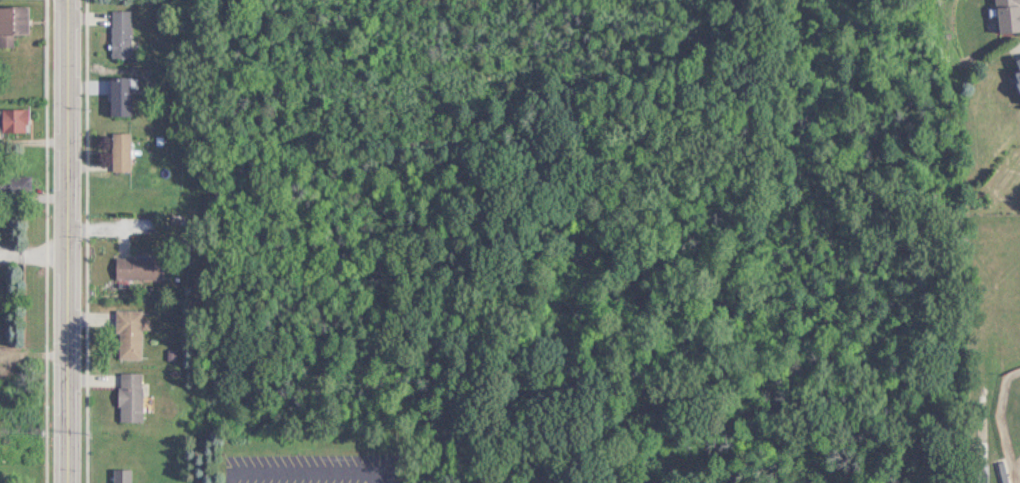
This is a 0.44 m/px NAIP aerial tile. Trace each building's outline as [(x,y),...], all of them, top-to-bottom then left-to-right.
[(998,34),(1019,32),(1019,0),(995,0),(998,34)] [(26,7),(0,7),(0,49),(14,49),(14,36),(27,36),(26,7)] [(110,58),(131,58),(131,10),(110,10),(110,58)] [(1010,61),(1019,92),(1019,58),(1010,61)] [(129,89),(136,89),(136,77),(108,78),(108,116),(129,116),(129,89)] [(27,109),(0,109),(0,132),(27,132),(27,109)] [(110,171),(129,171),(129,133),(110,133),(110,171)] [(114,279),(163,278),(163,256),(114,256),(114,279)] [(140,358),(140,326),(147,326),(147,319),(141,319),(141,309),(115,310),(116,358),(140,358)] [(141,421),(141,372),(118,372),(118,421),(141,421)] [(112,468),(112,482),(129,482),(129,468),(112,468)]
